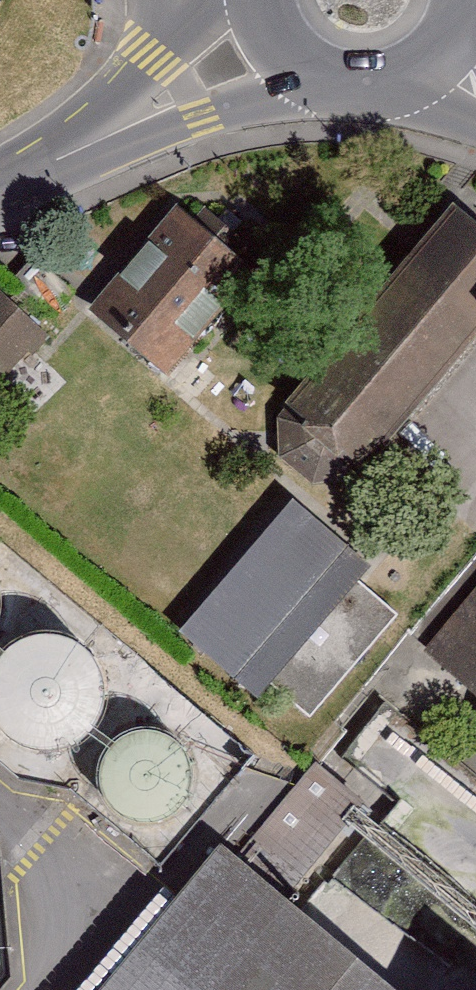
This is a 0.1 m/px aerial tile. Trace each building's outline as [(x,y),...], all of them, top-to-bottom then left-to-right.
[(85,297),(173,371),(266,260),(178,186),(85,297)] [(287,410),(375,481),(475,355),(475,203),(462,191),(287,410)] [(0,272),(0,363),(45,310),(0,272)] [(302,494),(187,631),(304,728),(418,590),(302,494)] [(407,656),(475,711),(475,569),(407,656)] [(33,750),(54,753),(74,749),(91,740),(104,725),(112,705),(113,689),(108,669),(88,645),(70,636),(44,634),(25,641),(7,656),(0,668),(0,719),(8,733),(33,750)] [(123,812),(140,822),(156,825),(172,822),(185,813),(191,807),(198,793),(201,777),(197,762),(191,751),(179,740),(164,734),(147,734),(132,739),(117,753),(110,768),(109,783),(113,799),(123,812)] [(258,829),(305,867),(362,798),(315,759),(258,829)] [(284,894),(303,871),(271,846),(253,868),(284,894)] [(136,989),(399,989),(238,863),(136,989)]
